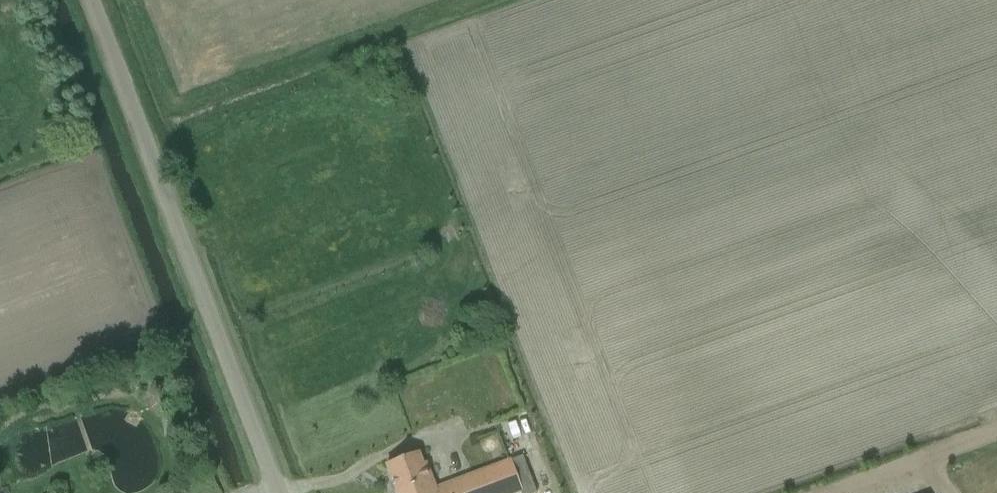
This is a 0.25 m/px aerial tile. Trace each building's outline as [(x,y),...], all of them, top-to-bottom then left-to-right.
[(522,492),(537,492),(523,456),(437,488),(427,462),(422,464),(418,453),(388,464),(398,492),(521,492),(522,492)]
